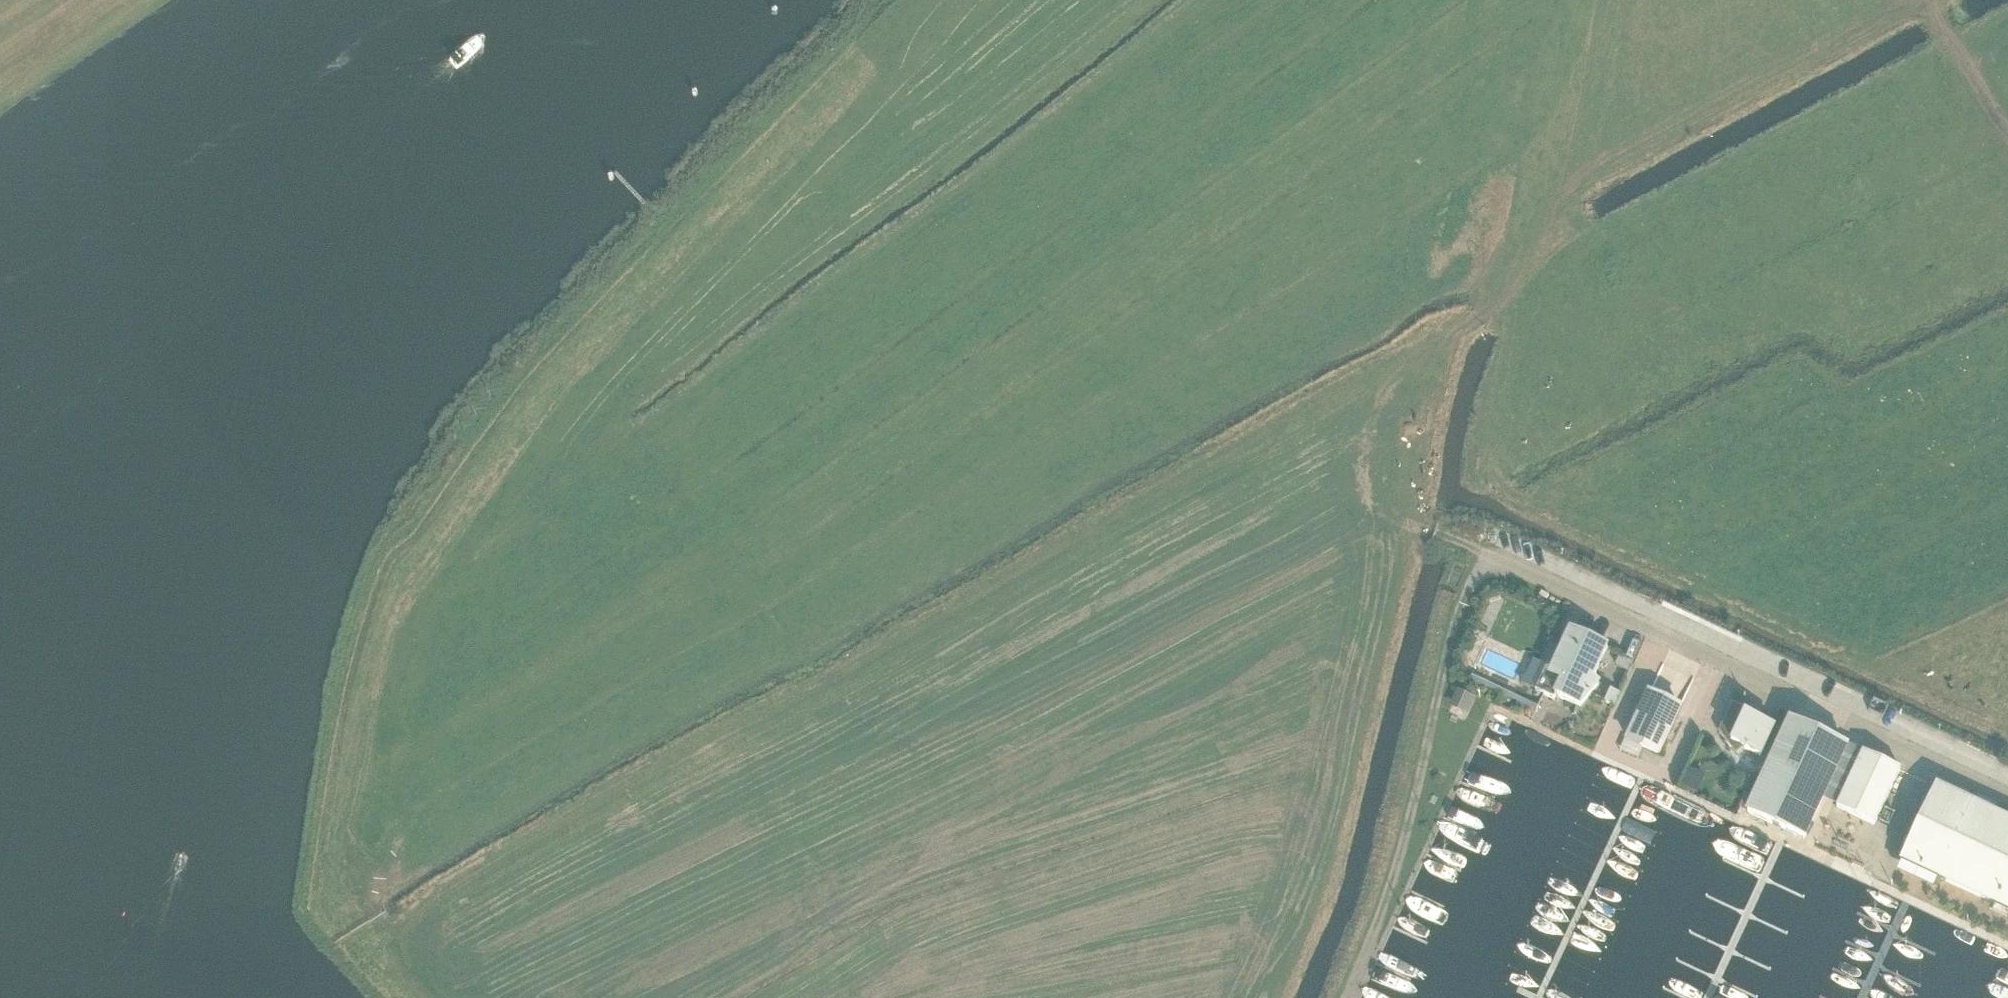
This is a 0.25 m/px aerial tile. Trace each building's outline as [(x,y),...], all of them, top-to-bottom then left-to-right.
[(1594,677),(1607,647),(1569,630),(1552,669),(1546,666),(1535,691),(1554,699),(1556,696),(1579,707),(1598,684),(1594,677)] [(1451,702),(1469,710),(1476,693),(1458,685),(1451,702)] [(1658,754),(1680,708),(1648,693),(1627,739),(1658,754)] [(1773,727),(1746,715),(1747,712),(1732,705),(1719,732),(1736,756),(1745,749),(1760,756),(1762,753),(1772,758),(1747,813),(1803,839),(1846,747),(1790,721),(1792,716),(1781,711),(1773,727)] [(1876,828),(1902,772),(1863,754),(1837,809),(1876,828)] [(1901,860),(2007,910),(2007,820),(1936,786),(1901,860)]
